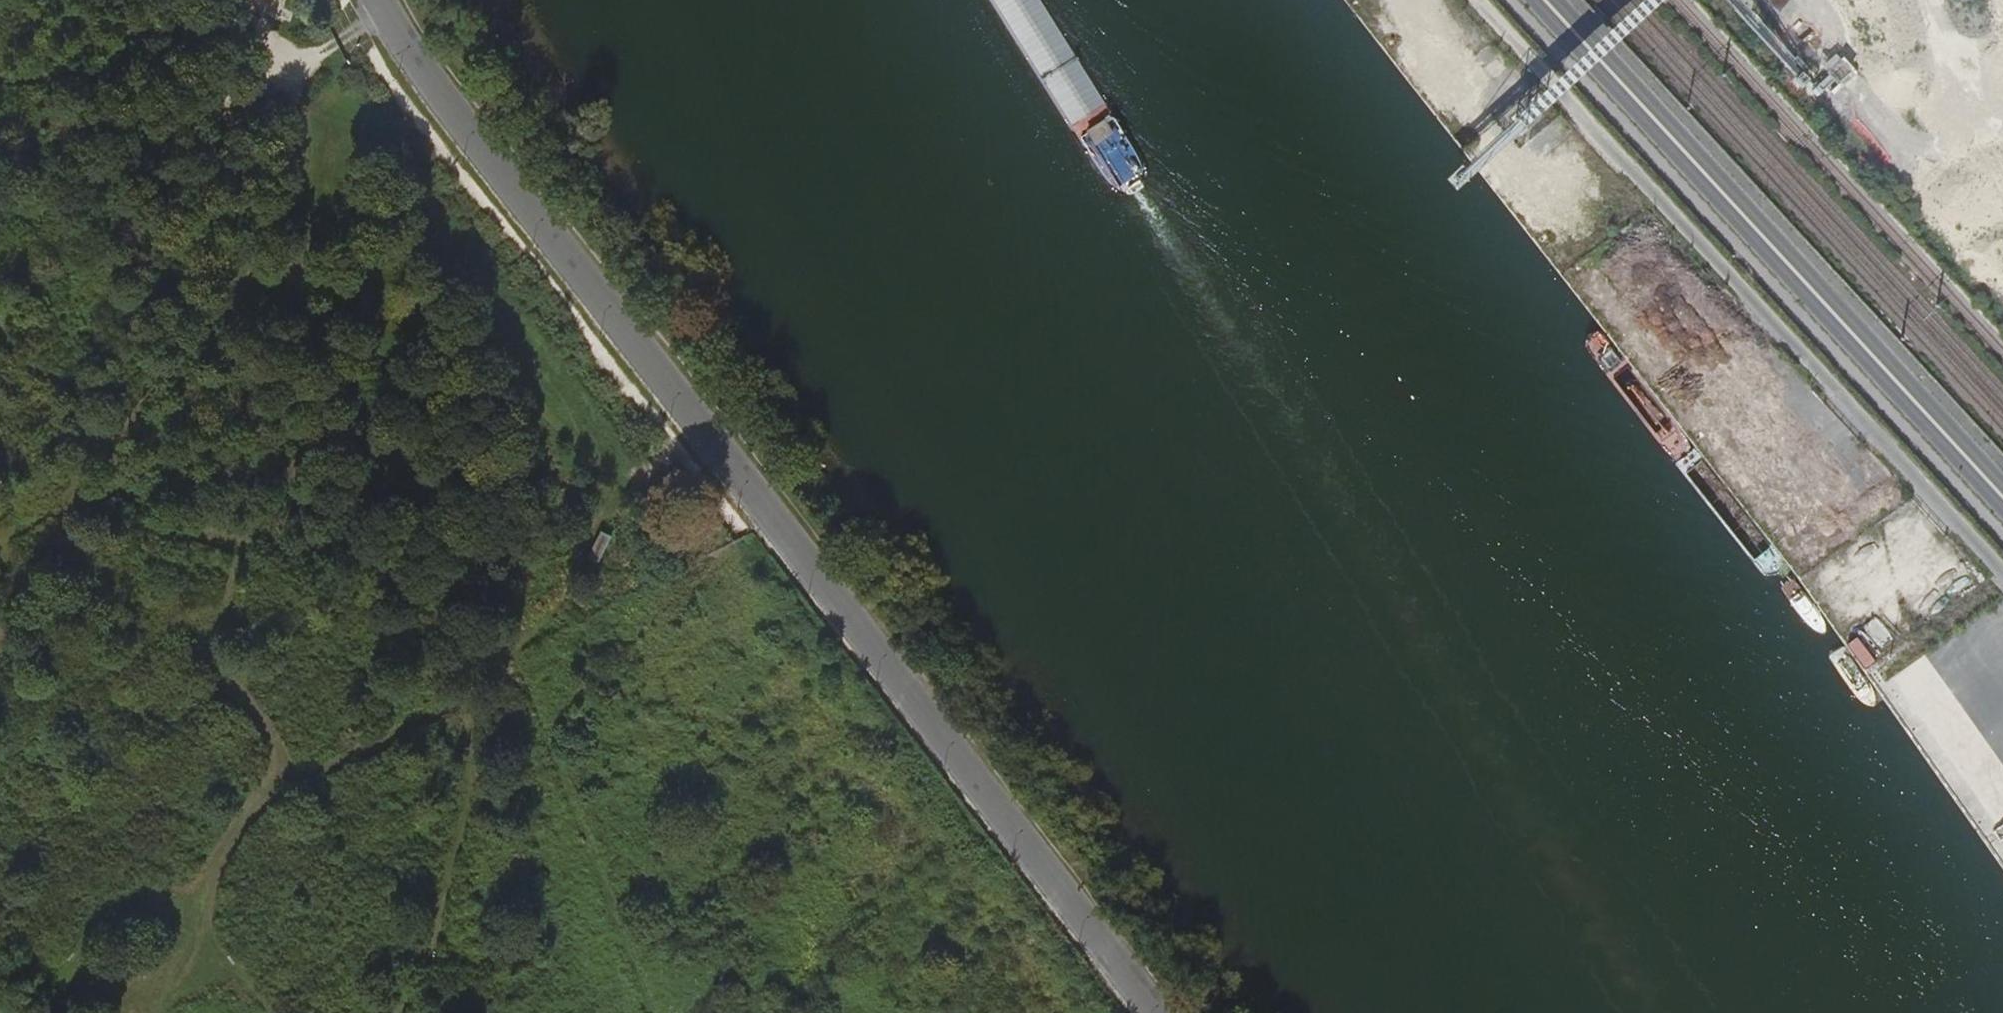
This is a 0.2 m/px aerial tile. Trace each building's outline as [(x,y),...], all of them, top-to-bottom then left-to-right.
[(1392,15),(1408,0),(1378,0),(1392,15)] [(586,558),(597,563),(611,536),(600,530),(586,558)] [(1884,656),(1906,638),(1898,627),(1875,645),(1884,656)] [(2002,861),(2002,768),(1975,726),(1939,750),(1967,791),(1973,787),(1981,798),(1966,807),(2002,861)]
